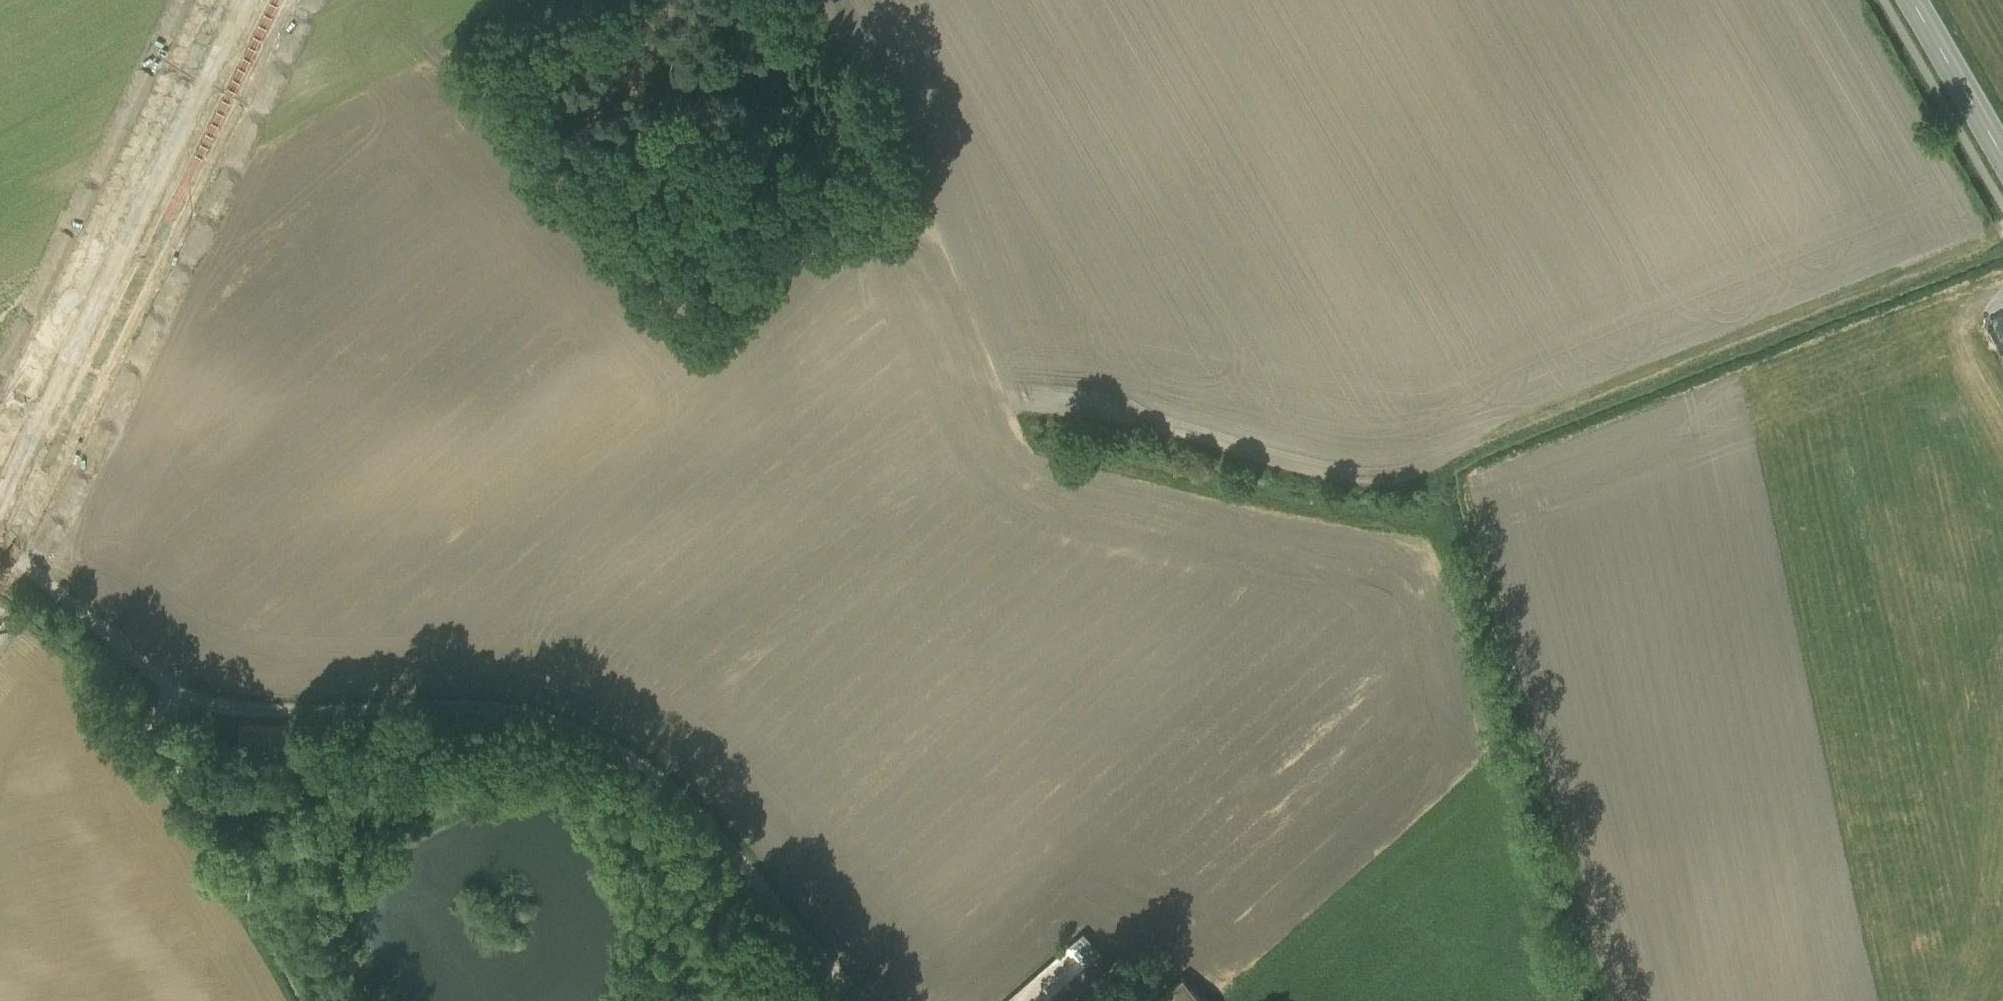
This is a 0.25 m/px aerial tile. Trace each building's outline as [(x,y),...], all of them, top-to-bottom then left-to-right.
[(1065,966),(1070,974),(1103,955),(1090,933),(1049,957),(1057,970),(1065,966)] [(1156,1000),(1203,1000),(1183,978),(1156,1000)]
